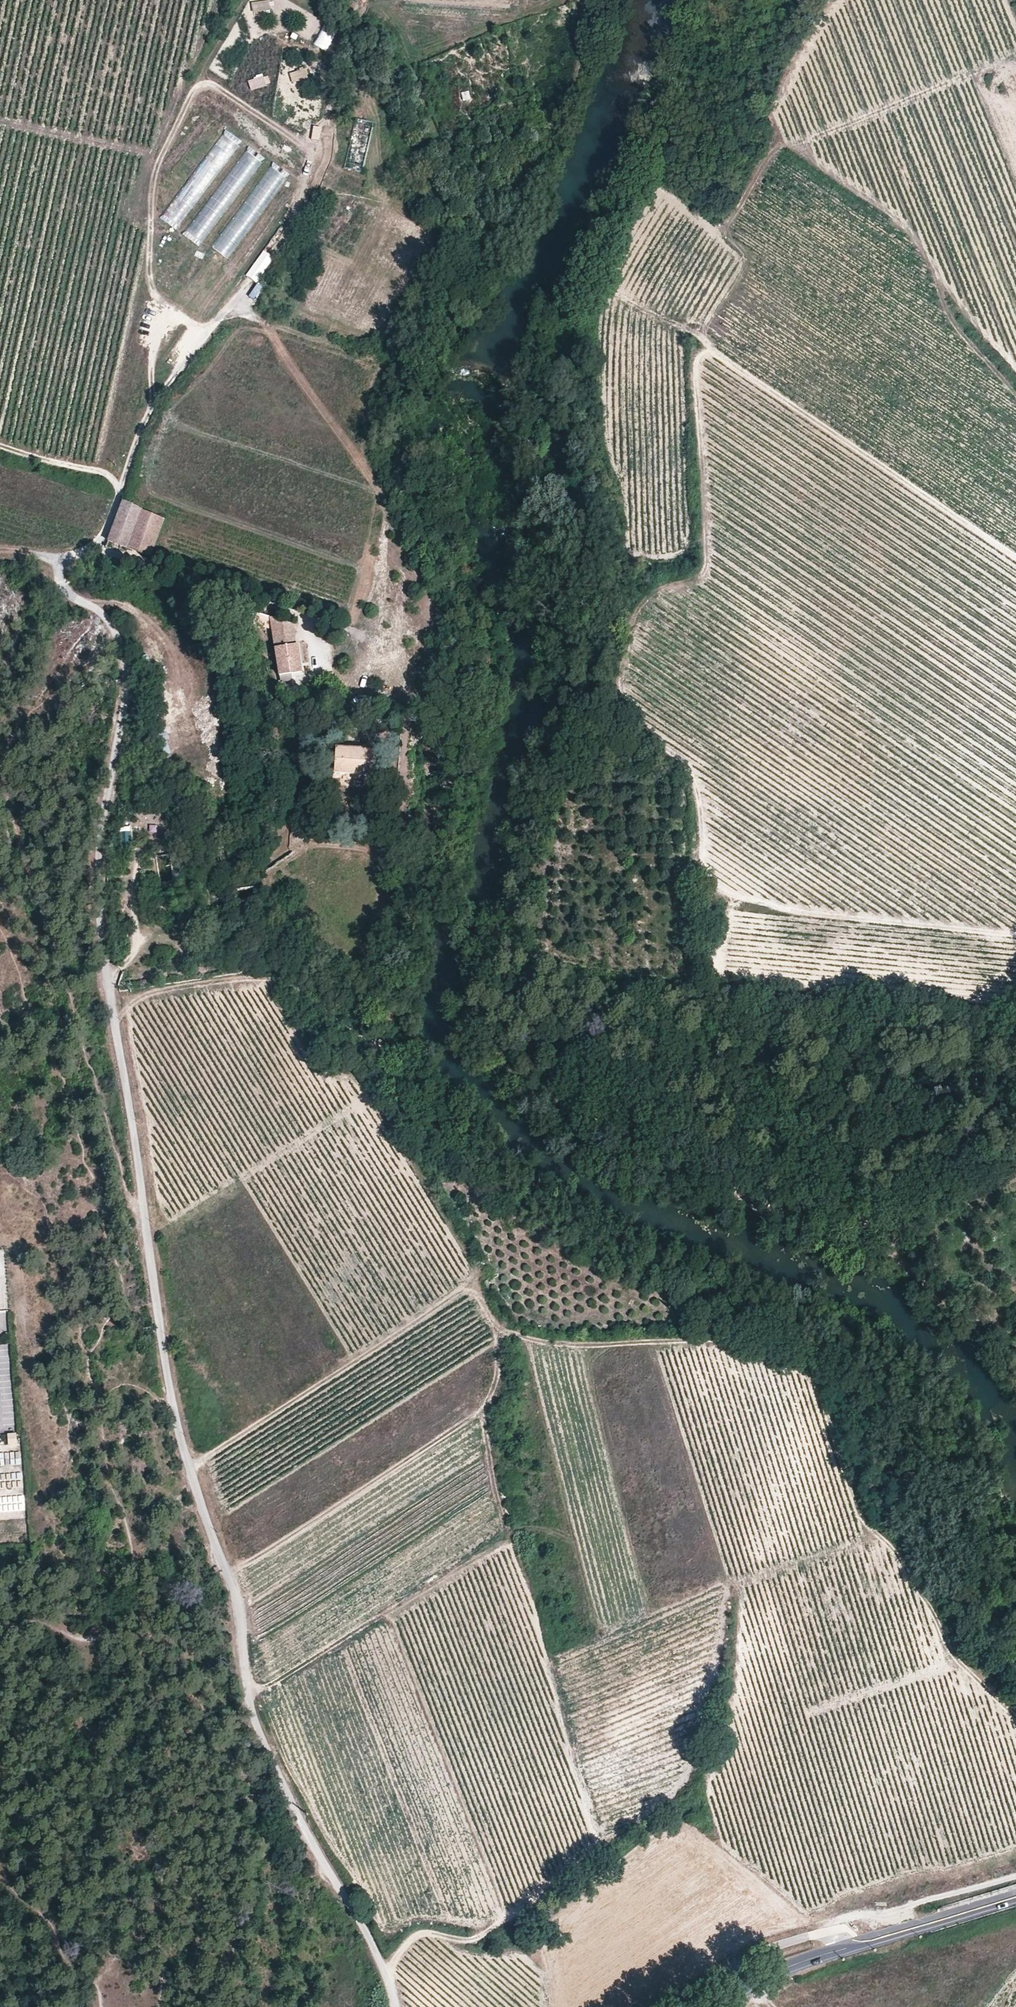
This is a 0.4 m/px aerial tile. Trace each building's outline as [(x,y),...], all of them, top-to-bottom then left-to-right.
[(270,10),(269,1),(254,2),(254,11),(270,10)] [(313,44),(325,52),(337,31),(325,24),(313,44)] [(306,69),(290,74),(294,83),(309,79),(306,69)] [(271,86),(268,75),(247,80),(250,91),(271,86)] [(461,93),(464,102),(472,99),(469,91),(461,93)] [(346,168),(363,172),(372,122),(356,119),(346,168)] [(178,231),(239,140),(224,129),(162,220),(178,231)] [(185,237),(201,248),(263,157),(248,146),(185,237)] [(224,263),(285,179),(270,168),(209,252),(224,263)] [(432,242),(421,236),(417,245),(428,250),(432,242)] [(271,257),(262,252),(246,275),(255,280),(271,257)] [(141,508),(123,500),(107,541),(126,547),(130,549),(138,551),(152,555),(165,518),(141,509),(141,508)] [(268,616),(253,612),(254,625),(269,628),(268,616)] [(292,623),(271,617),(280,676),(302,672),(298,643),(295,644),(292,623)] [(375,748),(333,746),(332,773),(374,775),(375,748)] [(255,885),(236,888),(238,900),(257,896),(255,885)] [(17,1434),(7,1434),(8,1444),(17,1443),(17,1434)]
